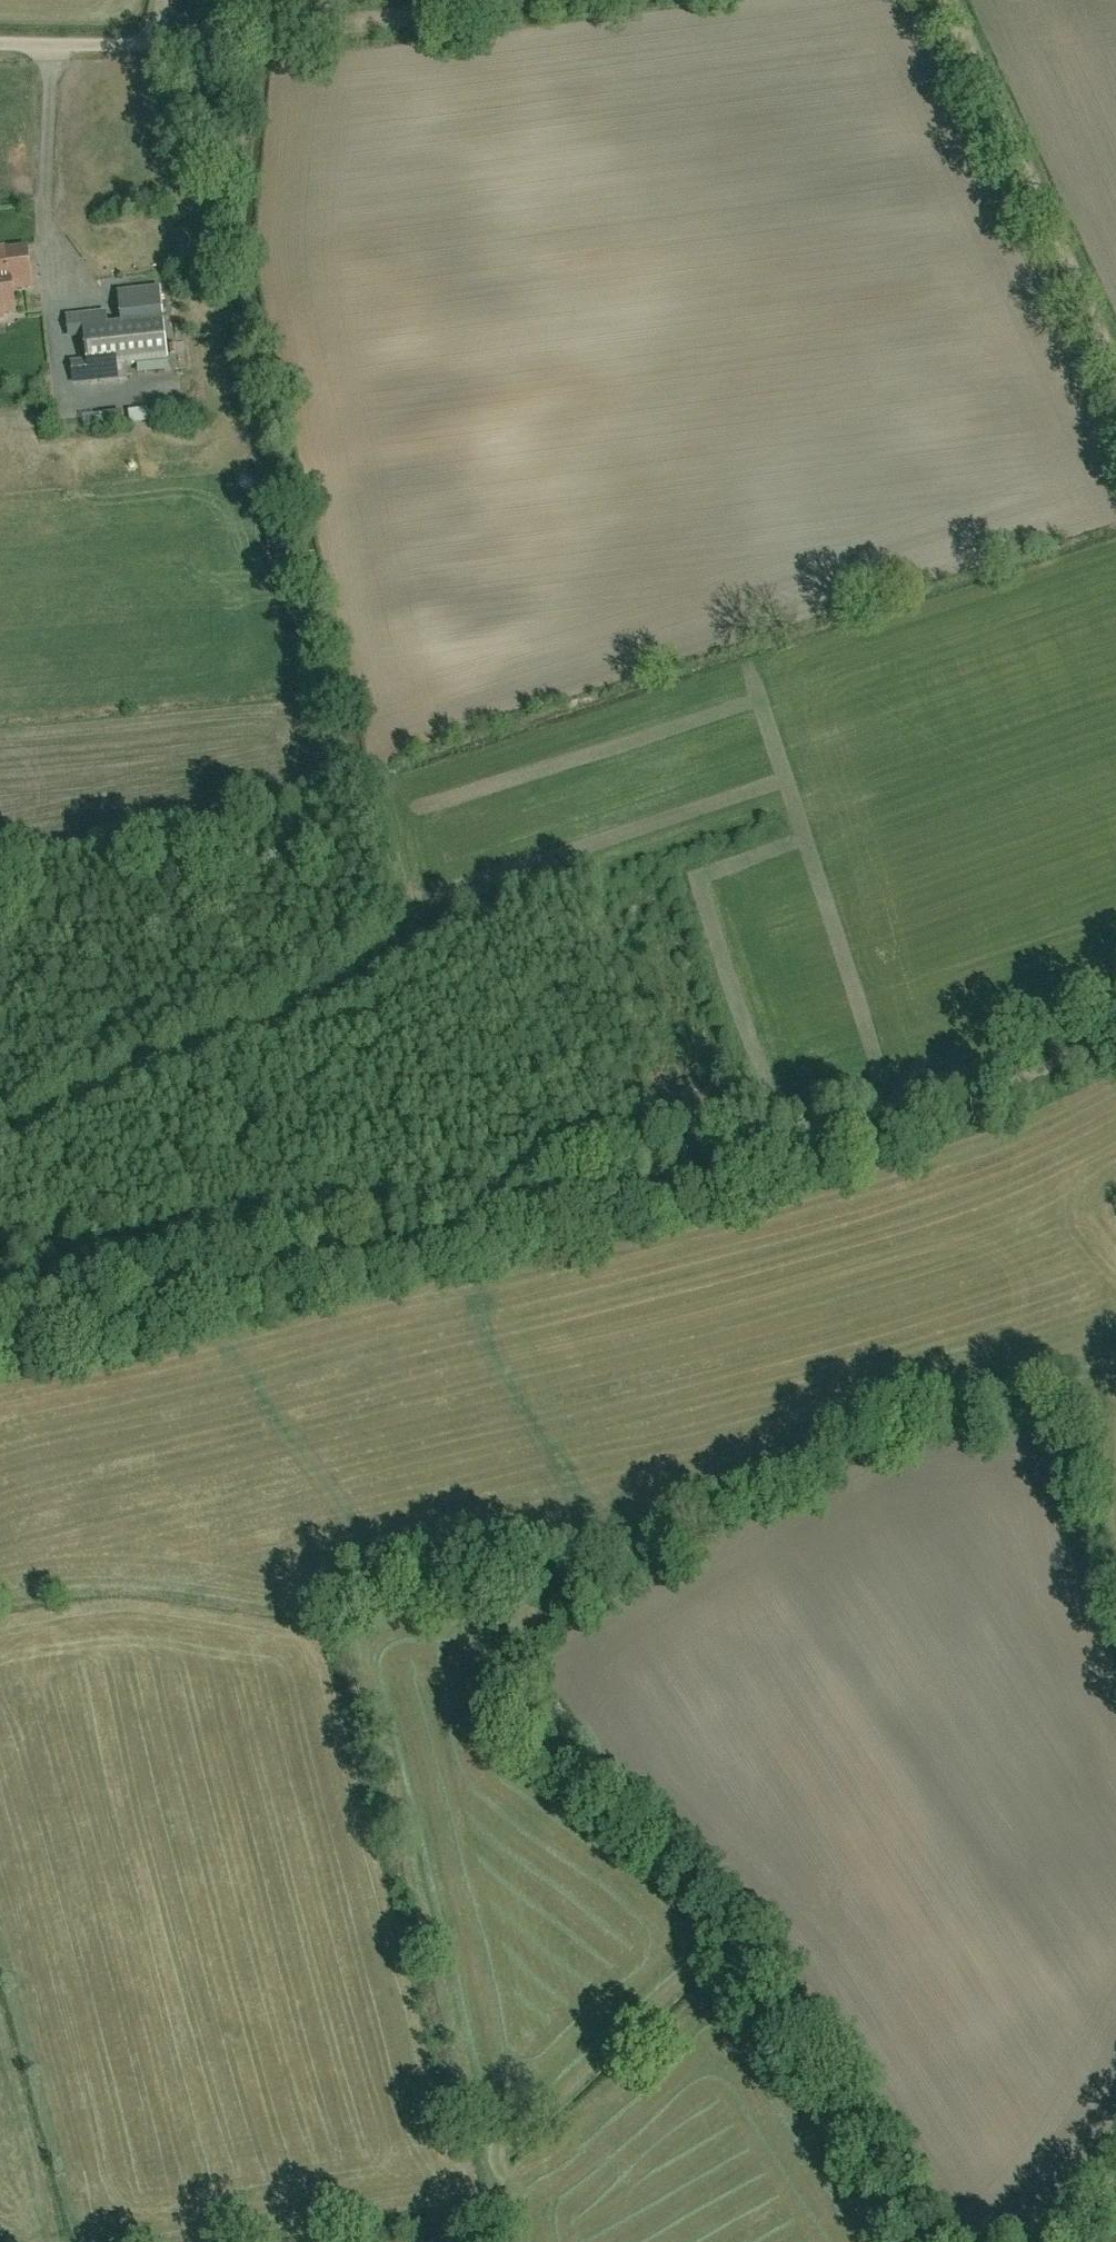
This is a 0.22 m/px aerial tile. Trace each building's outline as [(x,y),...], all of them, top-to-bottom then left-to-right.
[(11,289),(30,286),(26,250),(0,253),(0,319),(4,319),(4,314),(14,312),(11,289)] [(82,314),(83,316),(67,318),(69,334),(84,332),(88,365),(72,367),(74,383),(90,381),(90,383),(127,379),(126,366),(168,361),(160,288),(119,292),(122,325),(107,327),(105,312),(82,314)] [(135,412),(136,425),(155,424),(154,410),(135,412)]
